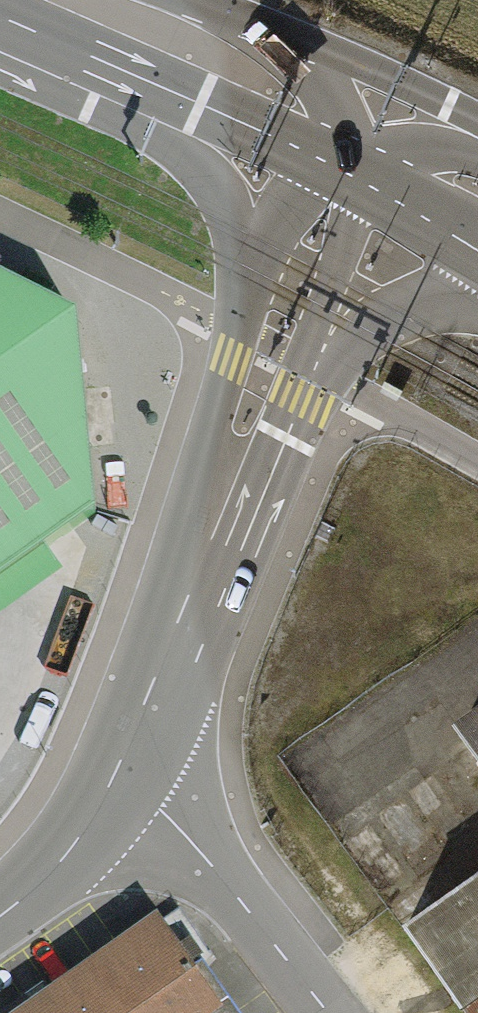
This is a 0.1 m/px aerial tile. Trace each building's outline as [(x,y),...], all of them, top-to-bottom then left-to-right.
[(0,280),(0,621),(60,579),(46,554),(97,516),(76,319),(0,280)] [(459,724),(477,751),(477,710),(459,724)] [(384,879),(470,819),(439,775),(353,835),(384,879)] [(468,1012),(477,1012),(477,872),(403,925),(468,1012)] [(15,1012),(229,1012),(156,912),(15,1012)]
